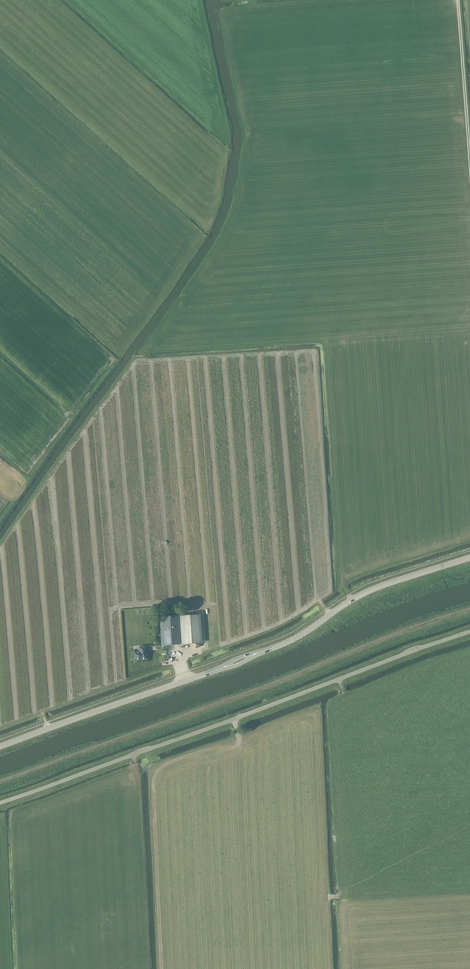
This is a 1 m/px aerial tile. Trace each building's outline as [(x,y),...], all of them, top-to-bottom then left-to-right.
[(200,614),(159,616),(161,645),(181,644),(181,643),(201,642),(200,614)] [(146,653),(145,646),(139,647),(139,652),(134,652),(134,660),(147,659),(147,653),(146,653)]
